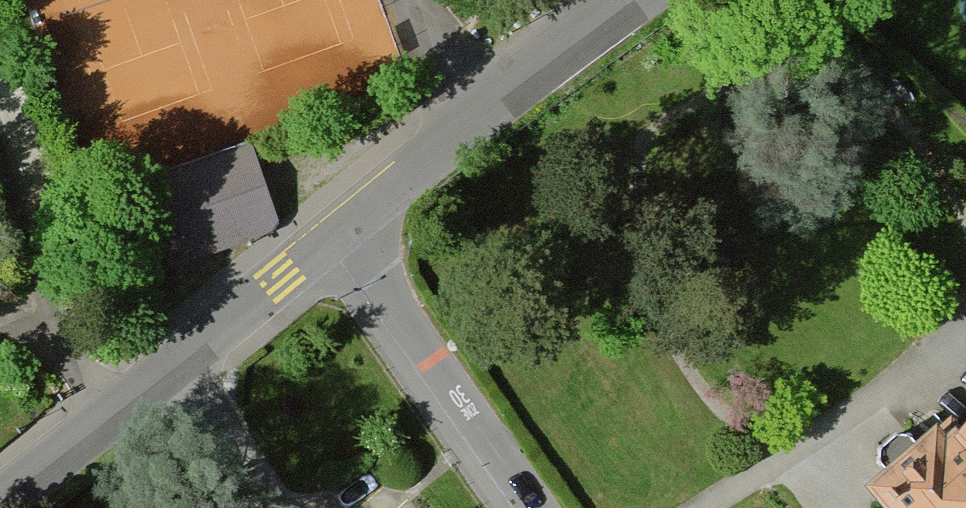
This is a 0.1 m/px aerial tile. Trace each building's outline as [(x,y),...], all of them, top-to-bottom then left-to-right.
[(238,138),(137,178),(168,257),(269,217),(238,138)] [(871,462),(907,507),(965,507),(965,388),(871,462)]
